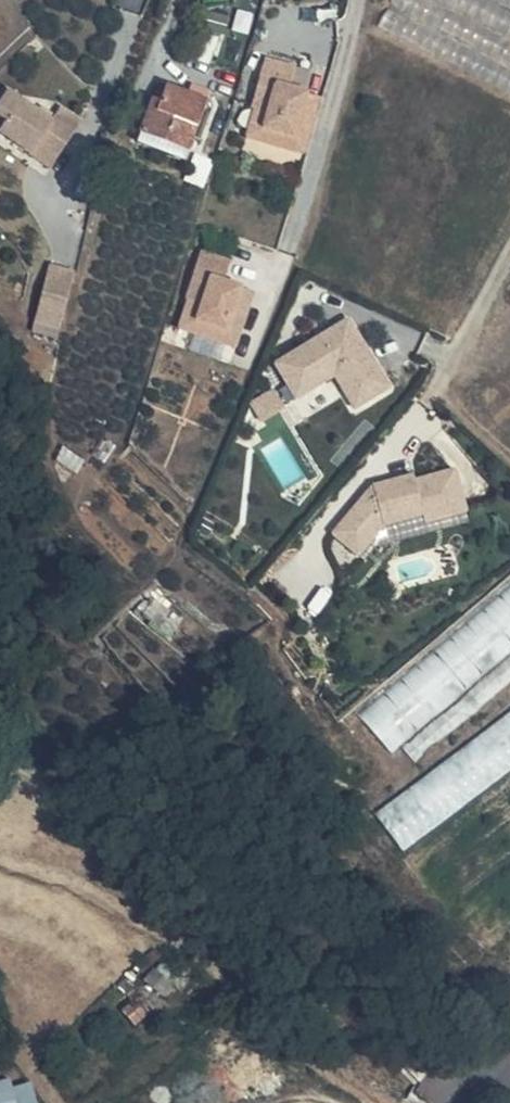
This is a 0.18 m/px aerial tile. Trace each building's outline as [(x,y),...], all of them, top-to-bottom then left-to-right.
[(271,108),(263,137),(298,147),(314,92),(292,85),(298,65),(268,56),(255,103),(258,103),(271,108)] [(322,94),(314,92),(298,147),(306,149),(322,94)] [(159,128),(147,125),(142,138),(144,140),(142,145),(190,161),(208,108),(171,95),(159,128)] [(2,136),(52,176),(86,132),(63,114),(52,126),(14,96),(0,112),(0,115),(11,125),(2,136)] [(258,103),(249,133),(263,137),(271,108),(258,103)] [(2,136),(11,125),(0,115),(0,135),(2,136)] [(205,302),(196,331),(230,342),(248,287),(226,280),(233,260),(203,250),(188,297),(192,298),(205,302)] [(63,348),(78,281),(52,275),(38,343),(63,348)] [(256,290),(248,287),(230,342),(238,344),(256,290)] [(205,302),(192,298),(183,327),(196,331),(205,302)] [(351,316),(275,362),(297,399),(338,375),(357,407),(393,386),(351,316)] [(277,390),(255,403),(265,420),(287,407),(277,390)] [(375,483),(334,533),(360,555),(385,525),(427,514),(429,522),(470,512),(459,468),(418,478),(416,473),(375,483)] [(357,715),(391,754),(509,651),(509,583),(357,715)] [(406,746),(418,760),(509,682),(509,658),(406,746)] [(379,814),(408,852),(509,776),(509,716),(379,814)] [(36,1082),(15,1085),(14,1077),(0,1079),(0,1102),(40,1102),(36,1082)]
